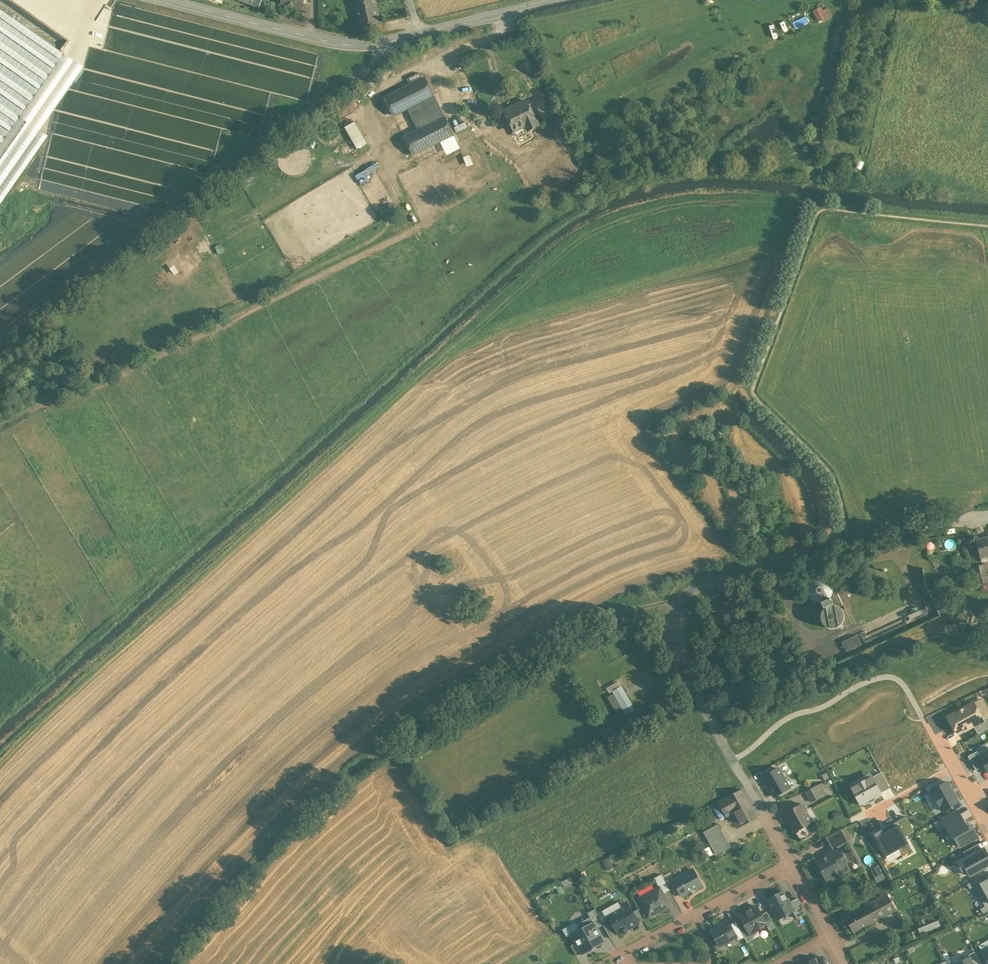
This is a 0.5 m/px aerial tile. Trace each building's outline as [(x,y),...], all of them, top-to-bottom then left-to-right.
[(60,52),(67,41),(9,0),(0,0),(0,10),(60,52)] [(260,9),(263,0),(238,0),(260,9)] [(281,4),(302,10),(304,0),(282,0),(281,4)] [(353,2),(359,28),(381,22),(376,0),(361,0),(353,2)] [(813,11),(819,22),(831,15),(827,8),(823,11),(820,6),(813,11)] [(63,54),(60,52),(0,10),(0,145),(63,54)] [(425,78),(385,98),(394,115),(408,108),(434,95),(425,78)] [(434,95),(408,108),(419,130),(445,117),(434,95)] [(526,101),(505,112),(510,122),(515,131),(526,125),(529,130),(539,126),(526,101)] [(419,130),(405,137),(413,154),(432,145),(453,134),(445,117),(419,130)] [(354,122),(346,127),(358,148),(367,143),(354,122)] [(518,136),(529,130),(526,125),(515,131),(518,136)] [(456,140),(453,134),(432,145),(435,151),(456,140)] [(300,255),(289,261),(294,271),(306,266),(300,255)] [(976,540),(980,558),(987,556),(987,537),(976,540)] [(886,545),(871,548),(873,557),(888,553),(886,545)] [(974,567),(979,584),(987,582),(985,571),(987,570),(987,568),(987,564),(983,564),(983,565),(974,567)] [(832,592),(832,590),(832,588),(831,586),(830,584),(828,582),(827,581),(825,580),(822,579),(820,579),(818,579),(816,580),(814,581),(812,582),(811,584),(809,586),(809,588),(809,591),(809,593),(810,595),(811,598),(812,599),(813,599),(814,600),(816,601),(818,602),(820,602),(821,602),(823,602),(825,601),(826,600),(828,599),(829,599),(829,597),(830,596),(831,595),(832,592)] [(987,582),(979,584),(981,592),(987,591),(987,584),(987,582)] [(843,588),(837,591),(843,605),(845,609),(851,606),(843,588)] [(823,602),(821,602),(824,609),(826,607),(828,606),(830,605),(832,605),(834,605),(837,606),(838,607),(843,605),(837,591),(836,590),(832,592),(831,595),(830,596),(829,597),(829,599),(828,599),(826,600),(825,601),(823,602)] [(818,602),(816,601),(814,600),(813,599),(812,599),(811,598),(807,600),(816,621),(821,619),(821,618),(821,617),(821,615),(821,613),(822,611),(824,609),(821,602),(820,602),(818,602)] [(843,621),(844,617),(843,612),(840,609),(838,607),(837,606),(834,605),(832,605),(830,605),(828,606),(826,607),(824,609),(822,611),(821,613),(821,615),(821,617),(821,618),(821,619),(822,622),(823,624),(824,625),(828,628),(833,629),(837,628),(841,625),(843,621)] [(856,635),(842,642),(846,651),(861,645),(856,635)] [(618,681),(607,688),(610,693),(613,691),(621,686),(618,681)] [(635,709),(621,686),(613,691),(614,694),(608,697),(615,710),(616,710),(620,717),(635,709)] [(965,708),(948,717),(958,734),(973,725),(983,720),(983,719),(974,703),(971,704),(971,703),(964,707),(965,708)] [(645,709),(635,715),(641,724),(650,719),(645,709)] [(639,725),(634,717),(629,719),(634,728),(639,725)] [(973,725),(978,734),(987,729),(987,717),(983,719),(983,720),(973,725)] [(977,751),(968,756),(976,770),(985,765),(980,757),(977,751)] [(980,757),(985,765),(987,771),(987,752),(980,757)] [(778,768),(763,777),(775,797),(790,788),(778,768)] [(872,776),(851,787),(861,805),(882,794),(881,793),(890,788),(881,772),(872,777),(872,776)] [(931,791),(944,784),(941,779),(926,787),(928,792),(931,791)] [(944,784),(931,791),(942,811),(958,802),(948,782),(944,784)] [(820,784),(815,786),(820,797),(826,794),(820,784)] [(815,786),(806,791),(812,802),(820,797),(815,786)] [(756,817),(741,789),(727,797),(735,811),(737,815),(742,824),(756,817)] [(735,811),(727,797),(719,801),(727,815),(735,811)] [(802,803),(784,813),(795,832),(796,832),(807,825),(813,822),(806,810),(802,803)] [(806,810),(813,822),(817,820),(810,808),(806,810)] [(941,818),(945,825),(961,817),(957,810),(941,818)] [(737,815),(732,818),(737,827),(742,824),(737,815)] [(899,825),(905,837),(915,832),(906,816),(896,822),(898,825),(899,825)] [(967,828),(961,817),(945,825),(952,838),(955,836),(960,847),(978,837),(972,825),(967,828)] [(726,840),(718,825),(705,832),(713,848),(726,840)] [(807,825),(796,832),(801,841),(812,834),(807,825)] [(882,829),(874,834),(886,856),(900,848),(909,844),(905,837),(899,825),(898,825),(885,833),(882,829)] [(841,829),(825,837),(829,844),(845,835),(841,829)] [(845,835),(829,844),(832,849),(832,850),(833,849),(848,841),(845,835)] [(726,840),(713,848),(717,854),(730,847),(726,840)] [(963,852),(966,858),(982,849),(979,843),(963,852)] [(912,849),(909,844),(900,848),(903,854),(912,849)] [(984,848),(982,849),(966,858),(958,862),(962,871),(966,869),(970,875),(987,866),(987,855),(984,848)] [(828,855),(816,861),(827,880),(833,876),(834,878),(842,873),(839,868),(846,864),(847,863),(839,849),(834,852),(833,849),(832,850),(832,849),(826,852),(828,855)] [(608,856),(600,860),(605,870),(613,866),(608,856)] [(839,868),(842,873),(849,870),(846,864),(839,868)] [(880,865),(871,869),(876,881),(885,877),(880,865)] [(694,867),(672,878),(682,897),(687,894),(688,897),(696,892),(695,890),(704,886),(694,867)] [(660,887),(663,894),(670,890),(662,874),(655,878),(660,887)] [(974,887),(983,882),(980,877),(967,884),(970,889),(974,887)] [(985,906),(987,904),(987,879),(983,882),(974,887),(985,906)] [(649,917),(670,906),(663,894),(660,887),(639,898),(649,917)] [(783,891),(767,899),(778,919),(793,910),(789,902),(783,891)] [(877,905),(889,898),(887,894),(874,901),(877,905)] [(797,898),(789,902),(793,910),(798,918),(806,913),(797,898)] [(889,898),(877,905),(883,917),(895,910),(889,898)] [(874,901),(846,916),(854,932),(883,917),(877,905),(874,901)] [(628,932),(627,930),(638,924),(627,902),(620,906),(618,903),(611,906),(612,909),(603,914),(610,926),(613,924),(618,935),(622,932),(623,934),(628,932)] [(757,906),(740,915),(750,934),(767,925),(768,925),(762,915),(757,906)] [(595,907),(588,910),(591,915),(593,918),(597,926),(604,923),(595,907)] [(637,908),(633,910),(638,921),(642,919),(637,908)] [(768,925),(767,925),(770,930),(776,927),(767,911),(762,915),(768,925)] [(593,918),(591,915),(577,922),(580,926),(593,918)] [(570,931),(582,953),(605,940),(597,926),(593,918),(580,926),(570,931)] [(718,927),(711,931),(720,946),(737,937),(731,924),(727,919),(717,924),(718,927)] [(918,928),(920,933),(940,925),(938,920),(918,928)] [(736,921),(731,924),(737,937),(739,941),(745,937),(736,921)] [(975,963),(982,963),(975,951),(969,955),(970,956),(975,963)] [(955,963),(975,963),(970,956),(955,963)]
